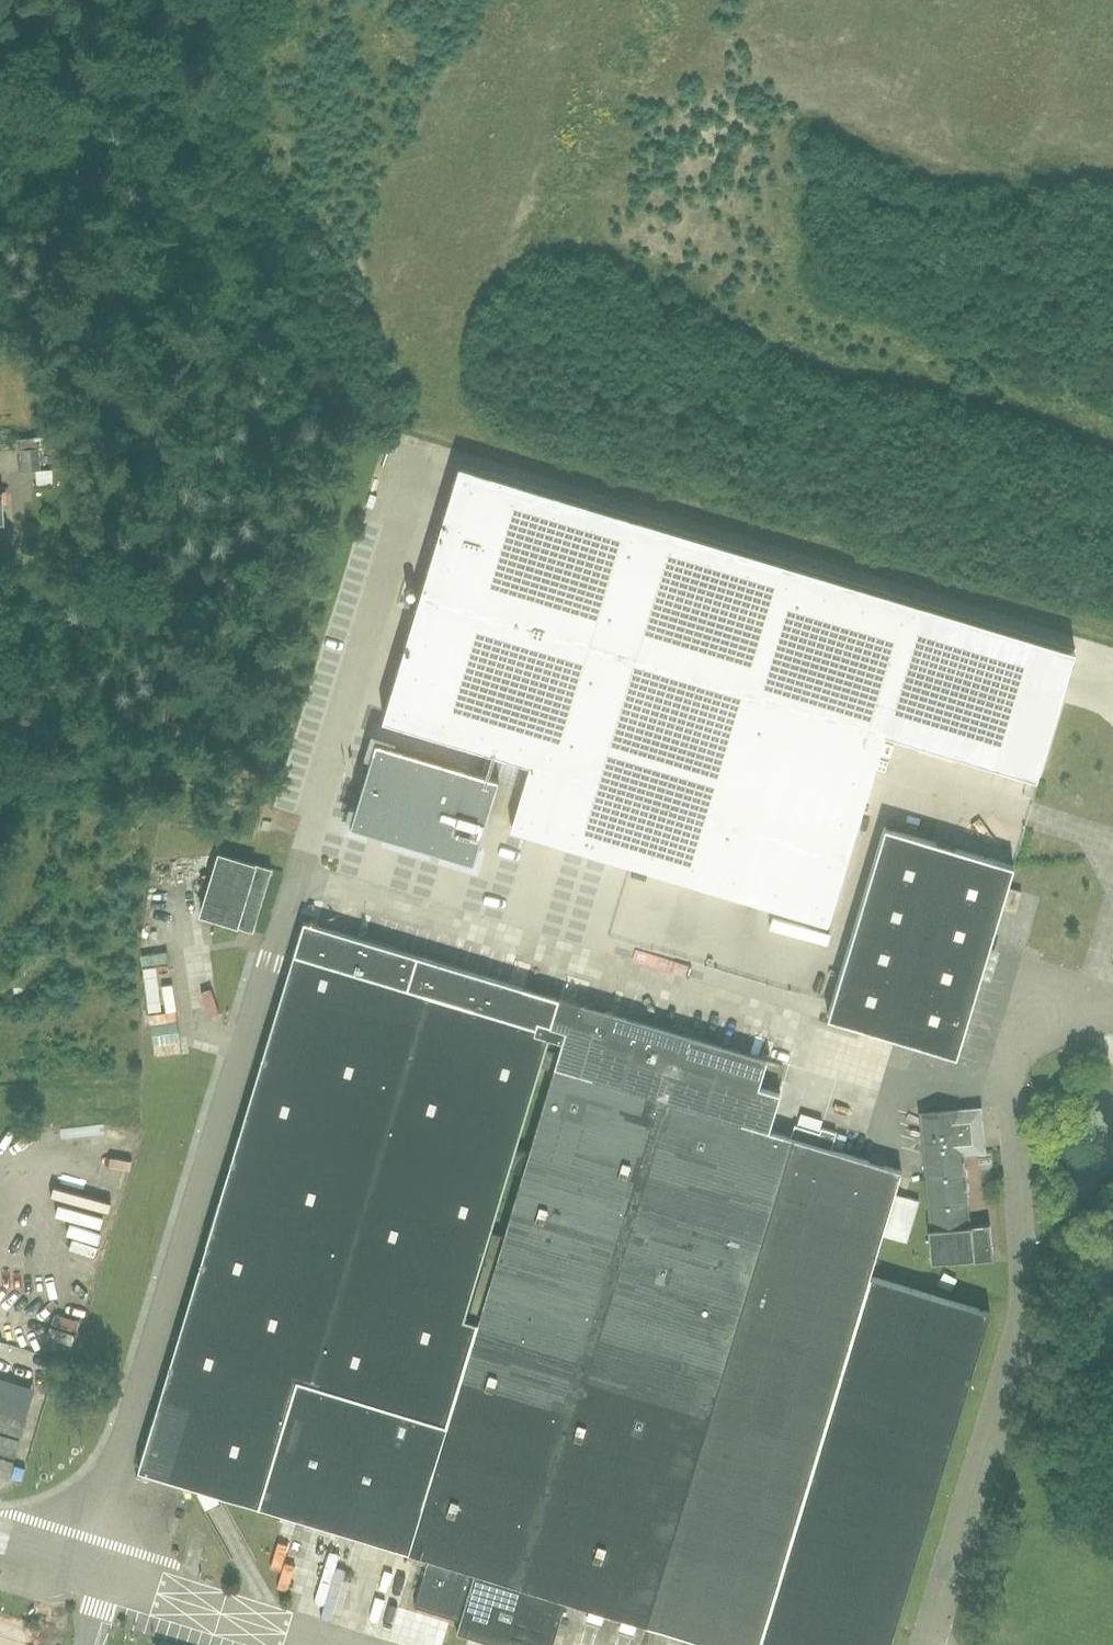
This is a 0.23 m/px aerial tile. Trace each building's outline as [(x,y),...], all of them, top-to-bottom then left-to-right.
[(1101,83),(1112,86),(1112,75),(1103,73),(1101,83)] [(22,471),(36,470),(41,469),(39,448),(45,448),(44,436),(20,438),(22,471)] [(459,463),(381,721),(528,765),(509,829),(828,925),(886,732),(1036,778),(1075,649),(924,603),(459,463)] [(376,739),(350,823),(474,860),(499,776),(376,739)] [(934,798),(938,767),(922,764),(917,796),(934,798)] [(885,826),(827,1017),(956,1056),(1014,865),(885,826)] [(218,850),(199,914),(254,930),(273,866),(218,850)] [(138,1473),(430,1561),(415,1609),(461,1623),(457,1635),(489,1644),(553,1644),(565,1602),(707,1644),(891,1644),(991,1314),(871,1278),(884,1234),(906,1240),(919,1199),(896,1192),(903,1172),(830,1151),(836,1131),(822,1127),(820,1131),(795,1124),(790,1138),(768,1132),(779,1093),(759,1087),(767,1059),(304,920),(296,944),(138,1473)] [(930,1237),(932,1262),(994,1257),(990,1222),(970,1224),(963,1154),(986,1152),(982,1105),(921,1110),(932,1237),(930,1237)] [(0,1432),(0,1443),(32,1448),(35,1431),(1,1425),(0,1432)] [(32,1454),(0,1445),(0,1475),(24,1482),(32,1454)] [(46,1627),(0,1615),(0,1644),(41,1644),(46,1627)]
